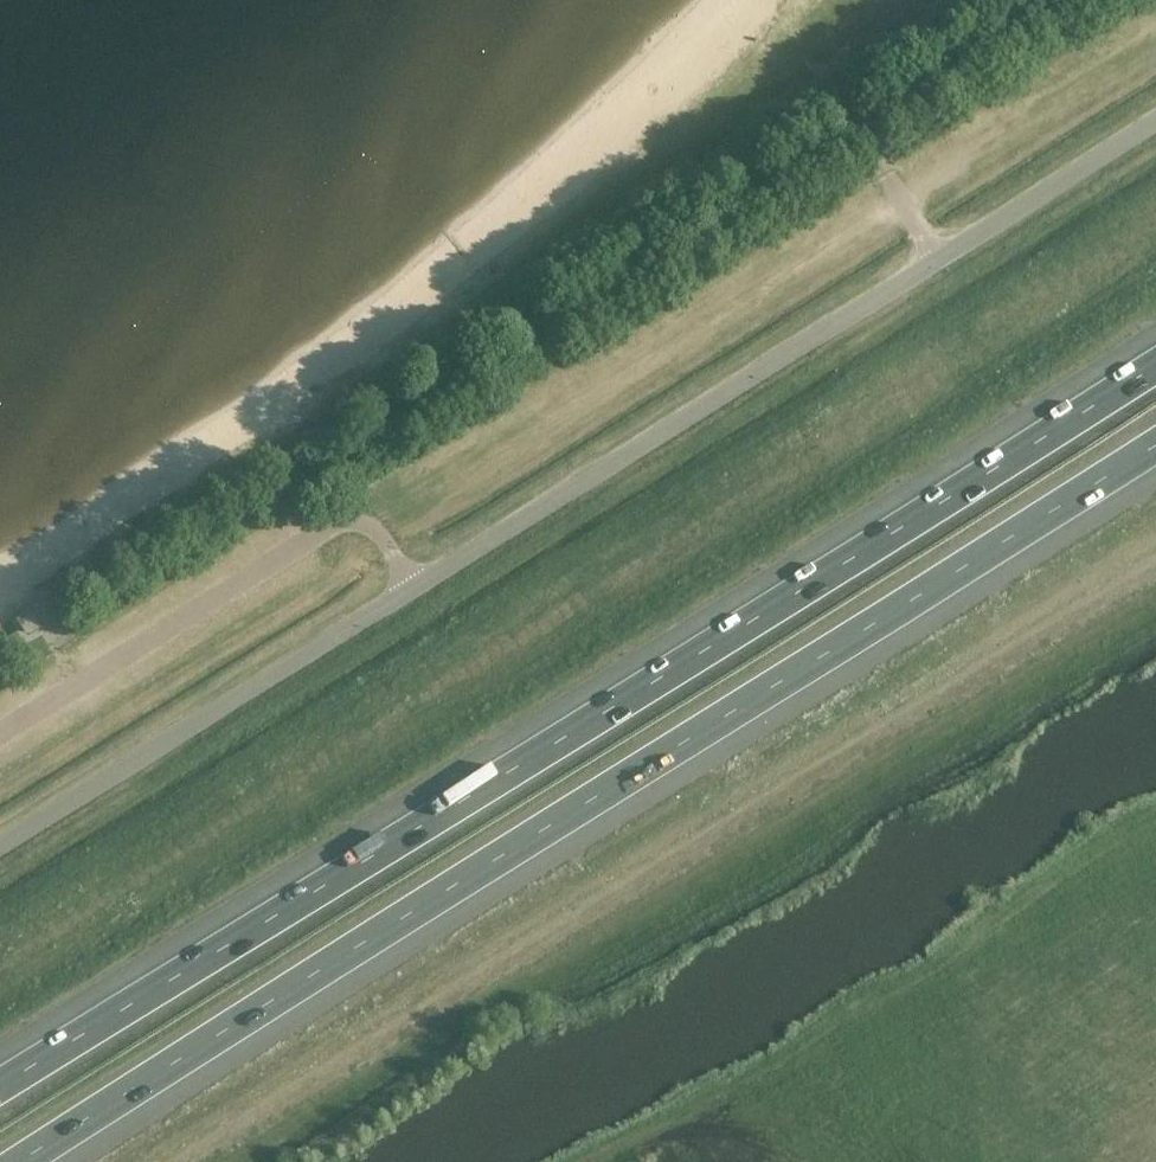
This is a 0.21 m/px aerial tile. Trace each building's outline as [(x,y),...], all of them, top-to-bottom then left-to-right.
[(46,628),(36,611),(20,621),(31,638),(46,628)]
